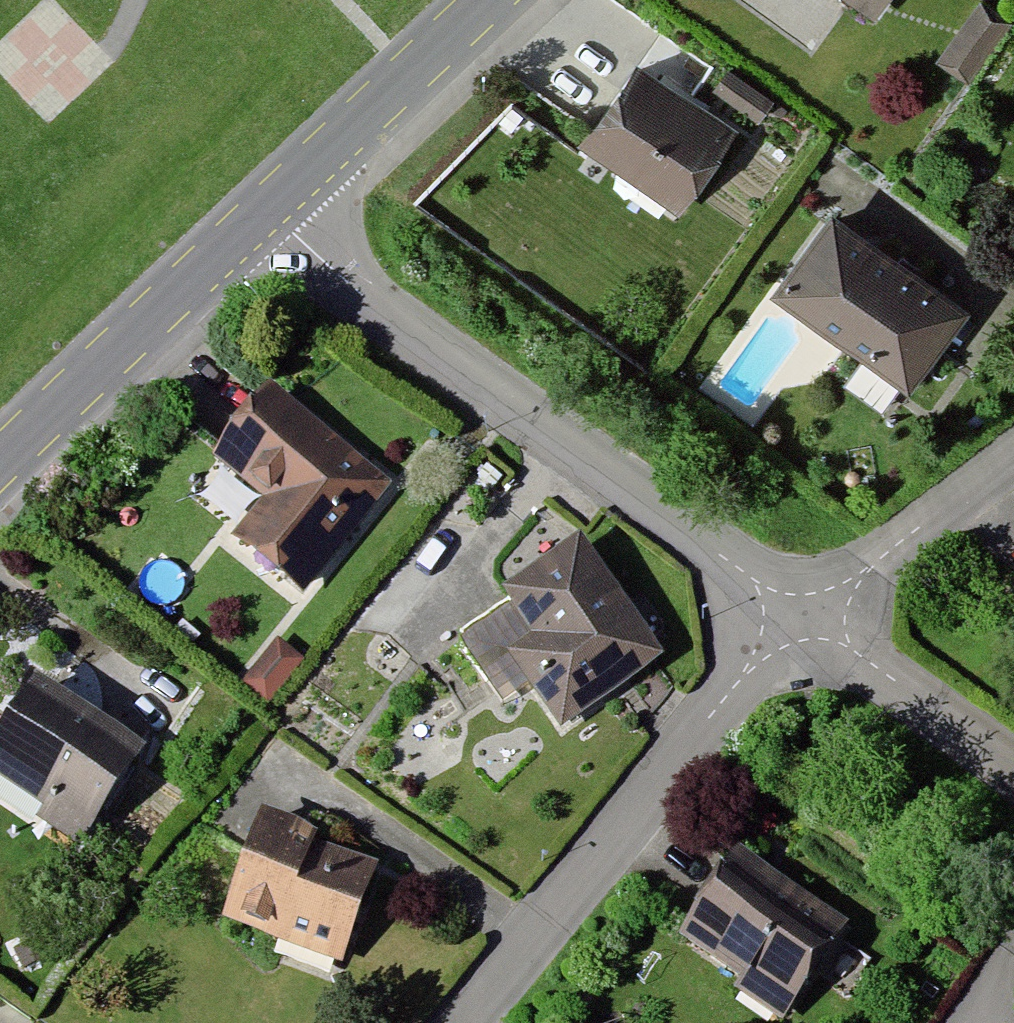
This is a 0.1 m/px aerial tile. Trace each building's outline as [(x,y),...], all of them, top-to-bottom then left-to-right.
[(840,4),(881,34),(906,0),(842,0),(840,4)] [(1009,42),(978,18),(944,63),(974,86),(1009,42)] [(744,145),(645,73),(587,151),(686,223),(744,145)] [(781,107),(737,77),(722,99),(766,129),(781,107)] [(973,322),(842,222),(782,300),(914,400),(973,322)] [(401,497),(277,398),(219,470),(268,509),(235,551),(310,610),(401,497)] [(587,564),(461,654),(504,715),(532,696),(569,749),(669,679),(587,564)] [(306,669),(279,647),(242,691),(268,713),(306,669)] [(41,685),(0,743),(0,790),(44,821),(37,831),(89,867),(158,768),(41,685)] [(384,875),(270,835),(234,937),(348,976),(384,875)] [(843,918),(724,839),(665,926),(735,973),(726,986),(775,1019),(843,918)]
